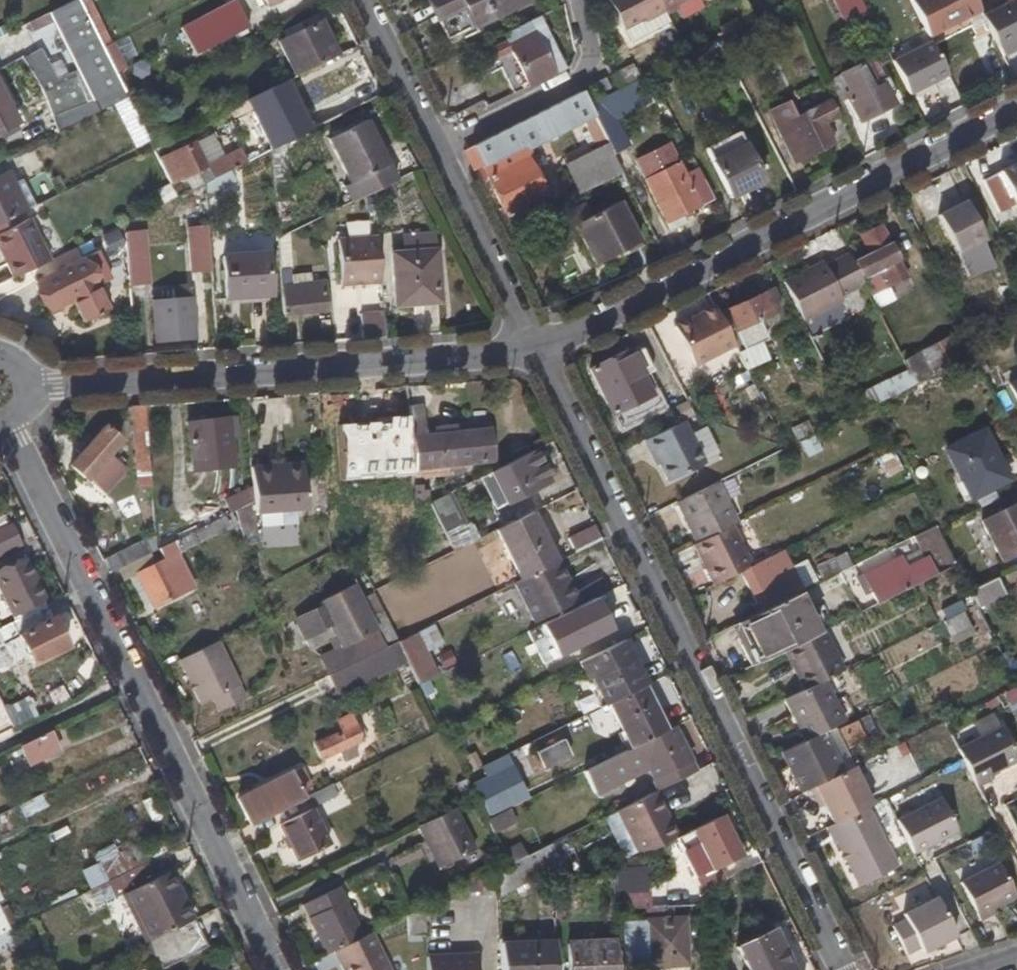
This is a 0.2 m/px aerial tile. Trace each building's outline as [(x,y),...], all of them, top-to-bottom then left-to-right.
[(102,49),(78,0),(50,14),(90,92),(117,78),(102,49)] [(249,28),(235,0),(182,28),(195,56),(249,28)] [(447,42),(526,4),(524,0),(426,0),(447,42)] [(631,40),(668,20),(665,14),(658,0),(606,0),(621,27),(625,27),(631,40)] [(665,14),(678,8),(676,6),(689,0),(658,0),(665,14)] [(845,24),(867,15),(860,0),(833,0),(832,1),(845,24)] [(967,18),(979,13),(972,0),(909,0),(928,39),(967,18)] [(998,50),(1016,40),(1016,0),(982,18),(998,50)] [(313,13),(279,31),(284,39),(318,21),(313,13)] [(932,47),(970,26),(967,18),(928,39),(930,44),(932,47)] [(502,36),(501,36),(485,44),(493,60),(509,53),(527,89),(553,76),(562,71),(536,19),(527,24),(527,23),(502,36)] [(284,39),(276,44),(293,78),(340,55),(322,20),(318,21),(284,39)] [(758,34),(752,22),(717,40),(723,52),(758,34)] [(891,63),(908,95),(946,76),(932,47),(930,44),(891,63)] [(837,75),(845,93),(841,94),(858,126),(897,106),(888,92),(893,90),(886,78),(882,79),(871,59),(837,75)] [(827,80),(835,97),(841,94),(845,93),(837,75),(827,80)] [(127,99),(117,78),(90,92),(100,113),(113,106),(127,99)] [(590,86),(593,95),(606,89),(602,80),(590,86)] [(330,102),(337,118),(364,106),(356,90),(330,102)] [(581,123),(594,151),(606,145),(587,106),(582,92),(502,133),(462,152),(472,171),(482,165),(488,177),(505,212),(543,193),(523,153),(581,123)] [(16,125),(0,94),(0,133),(16,125)] [(252,113),(269,150),(282,143),(307,132),(290,95),(252,113)] [(639,166),(603,98),(587,106),(606,145),(622,174),(639,166)] [(118,117),(132,111),(127,99),(113,106),(118,117)] [(823,127),(837,119),(828,101),(783,123),(789,135),(781,138),(794,163),(830,144),(823,127)] [(358,201),(372,194),(395,183),(365,121),(327,140),(358,201)] [(190,135),(177,141),(183,151),(195,145),(190,135)] [(706,150),(731,199),(762,181),(736,135),(706,150)] [(195,145),(183,151),(159,163),(177,197),(204,183),(244,162),(236,147),(204,165),(198,152),(203,148),(200,142),(195,145)] [(271,180),(285,178),(282,143),(269,150),(271,180)] [(565,166),(579,196),(622,174),(606,145),(594,151),(565,166)] [(643,180),(666,224),(715,201),(704,178),(696,181),(692,172),(685,174),(674,154),(659,162),(662,170),(643,180)] [(982,180),(999,214),(1016,206),(1016,208),(1016,162),(982,180)] [(472,171),(478,183),(488,177),(482,165),(472,171)] [(0,176),(0,225),(19,216),(35,207),(23,180),(14,184),(8,172),(0,176)] [(273,200),(287,199),(285,178),(271,180),(273,200)] [(956,253),(984,239),(965,200),(937,215),(956,253)] [(568,215),(594,266),(640,242),(620,203),(592,217),(586,205),(568,215)] [(22,223),(19,216),(0,225),(0,235),(22,223)] [(30,221),(22,223),(0,235),(0,257),(12,280),(49,261),(30,221)] [(858,237),(867,255),(852,262),(863,285),(870,297),(907,278),(898,261),(901,255),(900,250),(896,245),(888,243),(879,225),(858,237)] [(188,228),(191,271),(210,270),(207,227),(188,228)] [(310,275),(290,276),(287,236),(276,239),(283,317),(328,313),(325,282),(310,283),(310,275)] [(340,288),(381,284),(376,240),(335,244),(340,288)] [(146,283),(144,245),(124,246),(127,284),(146,283)] [(393,308),(440,304),(437,248),(390,253),(393,308)] [(267,254),(221,256),(223,293),(269,290),(267,254)] [(821,262),(781,282),(801,322),(842,302),(839,296),(863,285),(852,262),(847,254),(823,266),(821,262)] [(82,260),(36,282),(47,307),(69,298),(72,304),(82,325),(108,311),(82,260)] [(154,343),(194,340),(189,285),(171,287),(172,301),(151,302),(154,343)] [(779,311),(769,289),(726,311),(744,349),(766,338),(758,322),(779,311)] [(223,300),(270,298),(269,290),(223,293),(223,300)] [(47,307),(50,314),(72,304),(69,298),(47,307)] [(693,366),(732,346),(717,316),(713,308),(673,328),(693,366)] [(726,311),(717,316),(732,346),(736,352),(744,349),(726,311)] [(359,314),(362,340),(385,338),(382,312),(359,314)] [(951,337),(902,361),(907,369),(914,384),(963,359),(951,337)] [(639,350),(627,355),(625,351),(589,369),(619,430),(665,407),(649,374),(649,369),(639,350)] [(841,404),(847,417),(875,405),(914,384),(907,369),(841,404)] [(1016,402),(1016,381),(1008,385),(1016,402)] [(423,436),(420,406),(407,407),(412,472),(465,468),(463,454),(458,454),(455,433),(423,436)] [(131,408),(135,475),(150,475),(145,407),(131,408)] [(186,423),(191,472),(234,468),(232,439),(238,438),(236,419),(186,423)] [(667,483),(703,465),(681,422),(642,441),(651,456),(654,454),(659,465),(667,483)] [(122,442),(104,427),(92,440),(80,454),(71,465),(105,494),(125,471),(108,456),(122,442)] [(944,451),(969,500),(1008,480),(983,431),(944,451)] [(85,433),(73,447),(80,454),(92,440),(85,433)] [(337,465),(342,505),(403,496),(398,458),(381,460),(380,451),(362,453),(363,463),(337,465)] [(551,482),(536,451),(490,474),(504,505),(551,482)] [(304,510),(301,463),(251,467),(252,488),(253,502),(255,514),(304,510)] [(716,482),(677,503),(696,543),(733,525),(737,523),(716,482)] [(252,488),(223,502),(229,515),(233,512),(253,502),(252,488)] [(446,495),(430,503),(453,551),(476,540),(468,524),(461,527),(446,495)] [(256,536),(255,514),(253,502),(233,512),(241,539),(256,536)] [(1000,562),(1016,554),(1016,504),(981,523),(1000,562)] [(557,561),(560,560),(535,511),(495,531),(520,580),(557,561)] [(229,529),(224,517),(157,551),(163,560),(135,575),(137,580),(132,583),(146,611),(194,587),(177,555),(229,529)] [(696,543),(692,545),(712,585),(739,572),(753,564),(733,525),(696,543)] [(20,545),(10,526),(0,531),(0,555),(20,545)] [(869,594),(875,605),(954,565),(937,531),(934,526),(912,537),(923,558),(904,567),(899,556),(855,579),(864,597),(869,594)] [(567,539),(574,553),(599,541),(593,527),(567,539)] [(143,540),(101,560),(108,575),(122,569),(150,554),(143,540)] [(802,592),(781,550),(753,564),(739,572),(759,612),(797,594),(802,592)] [(163,560),(157,551),(150,554),(122,569),(127,578),(135,575),(163,560)] [(11,615),(45,597),(25,558),(0,571),(0,591),(11,615)] [(533,622),(576,602),(557,561),(520,580),(514,584),(533,622)] [(977,611),(1005,596),(996,578),(968,592),(974,605),(977,611)] [(378,630),(320,658),(329,676),(396,643),(388,625),(371,594),(364,598),(378,630)] [(759,612),(750,617),(756,631),(803,607),(797,594),(759,612)] [(304,641),(309,651),(351,631),(345,621),(342,622),(331,600),(292,620),(303,642),(304,641)] [(593,624),(601,620),(592,601),(583,605),(593,624)] [(69,650),(46,605),(0,627),(0,639),(12,662),(25,656),(32,668),(69,650)] [(593,624),(583,605),(555,620),(576,664),(606,649),(593,624)] [(748,639),(759,662),(782,651),(816,633),(803,607),(756,631),(758,634),(748,639)] [(949,637),(971,626),(963,610),(941,621),(949,637)] [(413,635),(404,616),(388,625),(396,643),(413,635)] [(782,651),(802,690),(824,679),(842,670),(823,630),(816,633),(782,651)] [(416,633),(413,635),(396,643),(406,663),(418,687),(438,677),(416,633)] [(639,672),(623,640),(616,644),(631,676),(639,672)] [(217,712),(245,697),(218,642),(177,660),(200,706),(212,700),(217,712)] [(406,663),(396,643),(329,676),(338,696),(406,663)] [(576,664),(598,709),(608,705),(643,688),(646,687),(639,672),(631,676),(616,644),(606,649),(576,664)] [(453,702),(457,697),(444,678),(429,688),(445,711),(454,704),(453,702)] [(802,690),(783,700),(803,740),(821,732),(845,720),(824,679),(802,690)] [(643,688),(608,705),(630,749),(665,732),(643,688)] [(39,718),(32,702),(7,716),(14,730),(39,718)] [(351,714),(335,721),(338,727),(353,719),(351,714)] [(371,732),(386,726),(381,714),(366,720),(371,732)] [(363,742),(353,719),(338,727),(339,730),(312,744),(320,761),(338,753),(343,763),(357,757),(353,747),(363,742)] [(846,745),(863,739),(856,722),(839,729),(846,745)] [(647,770),(657,792),(696,772),(674,727),(665,732),(630,749),(585,772),(596,794),(647,770)] [(543,768),(569,756),(558,730),(531,743),(543,768)] [(1016,763),(1000,730),(957,752),(976,790),(991,783),(989,777),(1016,763)] [(28,767),(60,752),(50,731),(18,747),(28,767)] [(798,793),(807,789),(841,772),(821,732),(803,740),(778,753),(798,793)] [(543,768),(531,743),(508,754),(513,765),(528,757),(536,772),(543,768)] [(464,779),(474,798),(485,821),(509,809),(531,799),(513,765),(508,754),(462,776),(464,779)] [(830,824),(864,809),(868,806),(849,769),(841,772),(807,789),(814,803),(819,801),(821,807),(830,824)] [(289,772),(236,798),(250,826),(303,799),(289,772)] [(464,779),(453,784),(463,803),(474,798),(464,779)] [(337,795),(332,785),(307,798),(311,808),(337,795)] [(25,816),(50,805),(44,794),(20,806),(25,816)] [(614,812),(637,858),(674,840),(675,839),(653,794),(614,812)] [(953,833),(937,800),(893,821),(910,855),(953,833)] [(295,863),(330,845),(311,808),(276,826),(295,863)] [(473,851),(453,808),(417,826),(438,868),(473,851)] [(493,835),(517,825),(509,809),(485,821),(493,835)] [(855,888),(894,870),(864,809),(830,824),(821,828),(829,844),(833,842),(855,888)] [(694,879),(741,859),(720,817),(675,839),(674,840),(694,879)] [(501,851),(508,865),(526,857),(519,843),(501,851)] [(499,896),(551,871),(551,844),(526,857),(508,865),(498,871),(499,896)] [(135,845),(86,869),(95,888),(144,864),(135,845)] [(153,877),(145,863),(144,864),(95,888),(94,888),(102,902),(153,877)] [(988,911),(1012,899),(996,867),(956,886),(977,924),(990,916),(988,911)] [(612,872),(613,897),(648,896),(647,871),(612,872)] [(170,873),(126,895),(150,942),(194,920),(170,873)] [(338,887),(300,907),(324,955),(332,952),(364,937),(338,887)] [(916,951),(918,956),(952,939),(932,900),(899,917),(902,923),(889,929),(902,956),(916,951)] [(555,919),(562,919),(562,903),(554,903),(555,919)] [(406,916),(407,935),(425,935),(424,906),(406,916)] [(683,918),(672,918),(672,908),(646,908),(646,919),(643,919),(646,968),(686,966),(683,918)] [(9,931),(0,912),(0,935),(7,931),(9,931)] [(147,944),(155,969),(160,969),(207,948),(194,920),(150,942),(147,944)] [(13,944),(7,931),(0,935),(0,951),(13,944)] [(364,937),(332,952),(340,969),(391,969),(372,932),(364,937)] [(777,954),(782,950),(773,932),(736,951),(745,969),(785,969),(777,954)] [(567,969),(616,969),(614,940),(566,944),(567,969)] [(500,943),(501,969),(555,969),(554,941),(500,943)] [(782,950),(777,954),(785,969),(792,969),(782,950)] [(426,956),(427,969),(476,969),(476,954),(426,956)]
